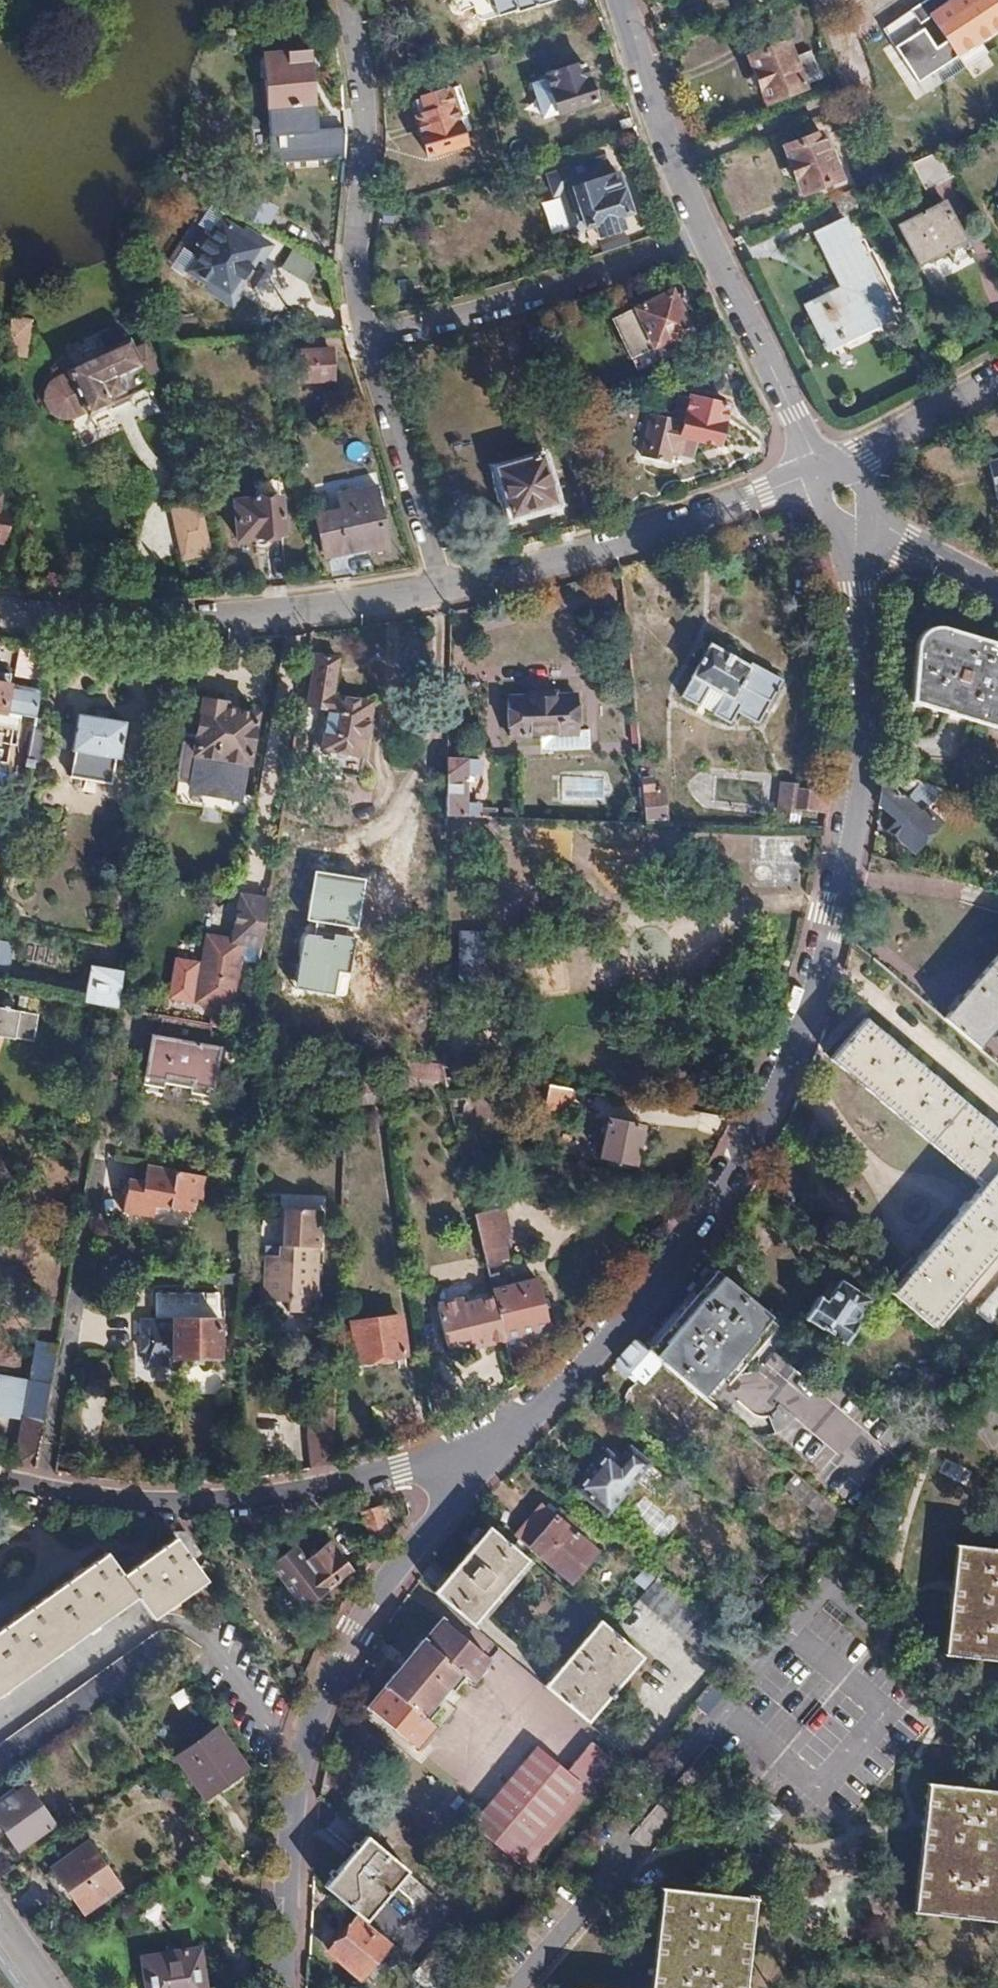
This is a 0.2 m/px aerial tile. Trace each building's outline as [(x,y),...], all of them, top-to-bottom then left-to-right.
[(554,0),(485,0),(488,7),(494,9),(496,17),(517,10),(519,12),(555,2),(554,0)] [(997,29),(997,0),(954,0),(930,16),(957,56),(997,29)] [(794,59),(789,44),(753,58),(769,101),(806,88),(804,85),(794,59)] [(822,78),(812,52),(794,59),(804,85),(822,78)] [(316,130),(311,53),(267,56),(262,62),(262,77),(268,82),(273,162),(291,160),(345,156),(345,150),(346,128),(346,127),(316,130)] [(504,65),(502,53),(484,59),(486,70),(504,65)] [(596,101),(584,64),(546,76),(558,113),(596,101)] [(470,113),(461,85),(416,100),(421,117),(417,119),(428,153),(464,141),(456,118),(470,113)] [(787,147),(803,191),(839,177),(823,133),(787,147)] [(955,177),(941,150),(915,162),(929,189),(955,177)] [(881,177),(872,157),(837,171),(839,177),(846,193),(881,177)] [(631,215),(618,175),(573,187),(585,229),(595,226),(599,237),(625,230),(621,218),(631,215)] [(267,228),(278,207),(253,198),(243,195),(234,210),(267,228)] [(899,227),(919,265),(947,251),(954,264),(972,255),(946,204),(899,227)] [(234,297),(267,244),(240,227),(235,235),(222,227),(200,263),(212,271),(206,279),(234,297)] [(890,312),(849,229),(830,238),(852,282),(805,306),(825,345),(890,312)] [(671,293),(667,286),(653,293),(656,300),(671,293)] [(694,343),(671,293),(656,300),(613,319),(629,355),(652,345),(658,359),(694,343)] [(25,374),(32,337),(12,333),(8,357),(6,371),(25,374)] [(133,393),(151,383),(142,366),(152,361),(147,346),(143,339),(138,335),(72,370),(74,374),(65,378),(61,381),(55,386),(53,393),(52,398),(52,403),(55,408),(58,412),(63,416),(67,418),(73,418),(79,417),(87,413),(92,409),(96,414),(120,400),(116,394),(130,387),(133,393)] [(331,379),(330,350),(296,351),(297,380),(331,379)] [(718,446),(728,408),(691,398),(684,423),(680,435),(697,440),(718,446)] [(680,435),(684,423),(655,415),(645,451),(674,459),(676,452),(693,457),(697,440),(680,435)] [(992,495),(997,494),(997,441),(994,442),(997,457),(985,459),(992,495)] [(511,515),(554,502),(541,458),(498,471),(511,515)] [(325,554),(368,546),(370,553),(387,550),(378,505),(382,504),(379,488),(340,495),(343,512),(317,517),(325,554)] [(210,537),(203,502),(200,489),(174,494),(178,509),(173,510),(180,543),(210,537)] [(284,536),(280,498),(235,501),(239,538),(284,536)] [(14,511),(0,509),(0,544),(8,545),(14,511)] [(922,619),(914,624),(908,702),(997,728),(997,642),(922,619)] [(678,694),(728,722),(734,710),(756,722),(783,674),(752,658),(750,661),(737,654),(741,647),(728,640),(724,646),(707,637),(687,674),(689,675),(678,694)] [(337,656),(313,652),(304,705),(326,708),(319,747),(362,756),(371,700),(331,692),(337,656)] [(39,689),(9,683),(10,673),(0,671),(0,713),(2,714),(3,710),(18,713),(13,742),(29,745),(36,703),(39,689)] [(576,712),(574,696),(507,698),(508,735),(559,734),(560,744),(588,744),(587,711),(576,712)] [(247,764),(255,714),(224,708),(224,704),(202,700),(195,737),(192,753),(196,754),(195,758),(198,759),(194,779),(191,778),(189,789),(236,798),(243,763),(247,764)] [(119,757),(125,724),(107,720),(97,719),(78,716),(73,749),(76,749),(73,763),(113,770),(116,756),(119,757)] [(194,779),(198,759),(195,758),(196,754),(192,753),(195,737),(185,735),(177,776),(191,778),(194,779)] [(32,767),(34,759),(26,757),(25,766),(32,767)] [(462,803),(462,773),(478,773),(478,760),(444,760),(444,789),(443,816),(492,818),(492,808),(478,809),(478,804),(462,803)] [(923,807),(932,797),(916,784),(920,778),(883,767),(883,772),(878,803),(897,819),(889,829),(915,850),(940,821),(923,807)] [(665,823),(661,787),(650,788),(649,777),(640,778),(644,823),(665,823)] [(799,811),(800,792),(800,786),(784,786),(780,811),(799,816),(799,811)] [(828,810),(830,800),(831,790),(800,792),(799,811),(828,810)] [(259,947),(264,915),(266,901),(240,896),(232,943),(259,947)] [(274,949),(282,904),(266,901),(264,915),(259,946),(274,949)] [(461,932),(459,986),(480,986),(482,933),(461,932)] [(487,987),(489,934),(482,933),(480,986),(487,987)] [(982,972),(987,977),(977,989),(974,988),(962,1001),(993,1029),(997,1023),(997,953),(982,972)] [(114,1007),(121,973),(92,967),(86,1002),(114,1007)] [(977,989),(987,977),(982,972),(970,985),(974,988),(977,989)] [(993,1029),(962,1001),(974,988),(970,985),(942,1018),(977,1048),(993,1029)] [(34,1039),(39,1011),(0,1004),(0,1032),(34,1039)] [(208,1093),(217,1045),(204,1042),(208,1024),(160,1015),(156,1034),(150,1033),(141,1081),(161,1085),(162,1079),(189,1084),(189,1090),(208,1093)] [(997,1172),(997,1132),(949,1091),(892,1043),(865,1019),(831,1059),(884,1104),(964,1173),(980,1186),(994,1169),(997,1172)] [(441,1079),(437,1063),(430,1062),(424,1062),(429,1082),(441,1079)] [(565,1111),(569,1087),(567,1086),(546,1083),(542,1106),(565,1111)] [(632,1163),(640,1124),(607,1117),(599,1156),(632,1163)] [(150,1182),(153,1166),(146,1164),(143,1181),(150,1182)] [(201,1199),(205,1175),(153,1166),(150,1182),(143,1181),(128,1178),(123,1207),(154,1213),(155,1205),(191,1212),(194,1197),(201,1199)] [(980,1186),(890,1291),(932,1326),(982,1267),(997,1248),(997,1172),(994,1169),(980,1186)] [(288,1310),(315,1311),(320,1207),(286,1206),(284,1243),(280,1243),(280,1252),(268,1251),(266,1297),(281,1297),(281,1290),(289,1290),(288,1310)] [(507,1256),(502,1236),(509,1234),(503,1207),(474,1215),(485,1261),(486,1262),(507,1256)] [(438,1286),(435,1268),(413,1271),(415,1289),(438,1286)] [(770,1316),(744,1295),(713,1268),(658,1333),(713,1381),(770,1316)] [(546,1330),(534,1279),(520,1283),(518,1276),(500,1280),(498,1273),(489,1276),(505,1340),(546,1330)] [(997,1327),(997,1285),(975,1312),(995,1330),(997,1327)] [(173,1358),(219,1357),(219,1289),(155,1289),(155,1313),(146,1313),(146,1328),(141,1327),(140,1343),(146,1343),(146,1363),(173,1363),(173,1358)] [(802,1319),(843,1344),(856,1324),(853,1322),(867,1299),(849,1289),(836,1311),(815,1298),(802,1319)] [(505,1340),(494,1297),(462,1305),(460,1298),(434,1305),(444,1346),(469,1339),(472,1348),(505,1340)] [(403,1356),(399,1319),(352,1324),(356,1362),(403,1356)] [(713,1381),(658,1333),(645,1349),(700,1396),(713,1381)] [(700,1396),(645,1349),(634,1340),(631,1343),(618,1357),(643,1379),(646,1374),(666,1391),(663,1396),(688,1416),(703,1398),(700,1396)] [(55,1346),(37,1342),(33,1360),(31,1360),(27,1381),(0,1376),(0,1417),(23,1421),(16,1462),(33,1466),(38,1443),(55,1346)] [(878,1446),(768,1347),(729,1390),(738,1399),(729,1408),(748,1425),(773,1398),(795,1417),(777,1437),(838,1491),(878,1446)] [(330,1463),(333,1396),(333,1389),(311,1388),(308,1469),(324,1465),(330,1463)] [(604,1514),(642,1469),(625,1455),(618,1463),(605,1452),(574,1489),(604,1514)] [(816,1493),(793,1473),(782,1486),(798,1500),(802,1494),(810,1501),(816,1493)] [(830,1504),(816,1493),(810,1501),(802,1494),(798,1500),(820,1518),(830,1504)] [(632,1511),(660,1535),(672,1521),(644,1496),(632,1511)] [(513,1534),(567,1580),(594,1549),(569,1527),(573,1522),(553,1505),(548,1510),(540,1503),(513,1534)] [(829,1526),(840,1513),(830,1504),(820,1518),(829,1526)] [(387,1534),(378,1506),(359,1512),(368,1540),(387,1534)] [(491,1609),(530,1563),(527,1560),(489,1526),(449,1574),(491,1609)] [(201,1556),(182,1532),(174,1538),(191,1563),(201,1556)] [(195,1569),(191,1563),(174,1538),(151,1554),(122,1575),(106,1553),(23,1614),(0,1630),(0,1701),(62,1656),(140,1601),(155,1622),(206,1584),(195,1569)] [(304,1610),(350,1572),(330,1546),(306,1565),(294,1550),(271,1569),(304,1610)] [(945,1548),(932,1658),(997,1666),(997,1553),(945,1548)] [(643,1593),(656,1577),(648,1571),(635,1586),(643,1593)] [(491,1609),(449,1574),(433,1592),(453,1608),(473,1626),(475,1628),(491,1609)] [(732,1641),(682,1599),(656,1577),(643,1593),(637,1600),(665,1624),(713,1664),(732,1641)] [(368,1708),(415,1748),(434,1725),(428,1720),(440,1706),(433,1700),(446,1686),(452,1691),(464,1676),(470,1682),(489,1660),(442,1619),(368,1708)] [(600,1705),(640,1656),(602,1624),(598,1621),(557,1668),(600,1705)] [(178,1655),(163,1633),(0,1750),(0,1781),(50,1746),(178,1655)] [(600,1705),(557,1668),(543,1686),(585,1722),(600,1705)] [(247,1773),(218,1732),(178,1760),(206,1801),(247,1773)] [(513,1868),(606,1756),(583,1736),(555,1770),(524,1745),(458,1823),(513,1868)] [(160,1801),(175,1790),(158,1766),(142,1777),(160,1801)] [(994,1796),(918,1788),(904,1915),(997,1927),(997,1797),(994,1796)] [(25,1790),(0,1807),(0,1828),(16,1851),(51,1826),(25,1790)] [(387,1892),(405,1871),(392,1861),(364,1836),(351,1851),(372,1869),(367,1875),(387,1892)] [(118,1889),(87,1847),(52,1871),(82,1915),(118,1889)] [(342,1862),(351,1851),(347,1847),(337,1858),(342,1862)] [(387,1892),(367,1875),(372,1869),(351,1851),(342,1862),(322,1886),(362,1920),(387,1892)] [(773,1857),(732,1852),(727,1893),(769,1897),(773,1857)] [(756,1901),(654,1889),(642,1987),(745,1987),(756,1901)] [(439,1986),(482,1936),(457,1915),(415,1965),(439,1986)] [(384,1945),(352,1918),(324,1951),(357,1978),(384,1945)] [(200,1950),(142,1959),(147,1987),(205,1987),(200,1950)]
